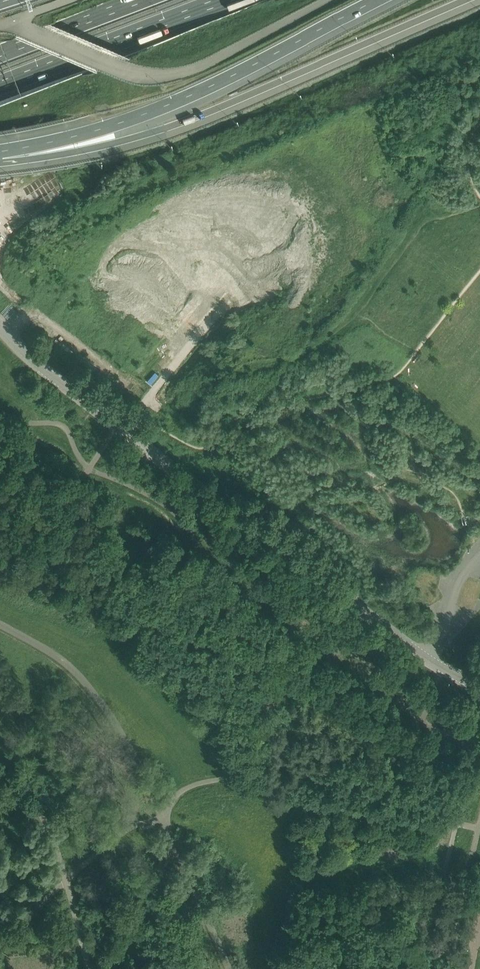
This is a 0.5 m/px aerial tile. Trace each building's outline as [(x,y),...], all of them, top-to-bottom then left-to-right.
[(421,633),(426,627),(422,624),(417,630),(421,633)]
